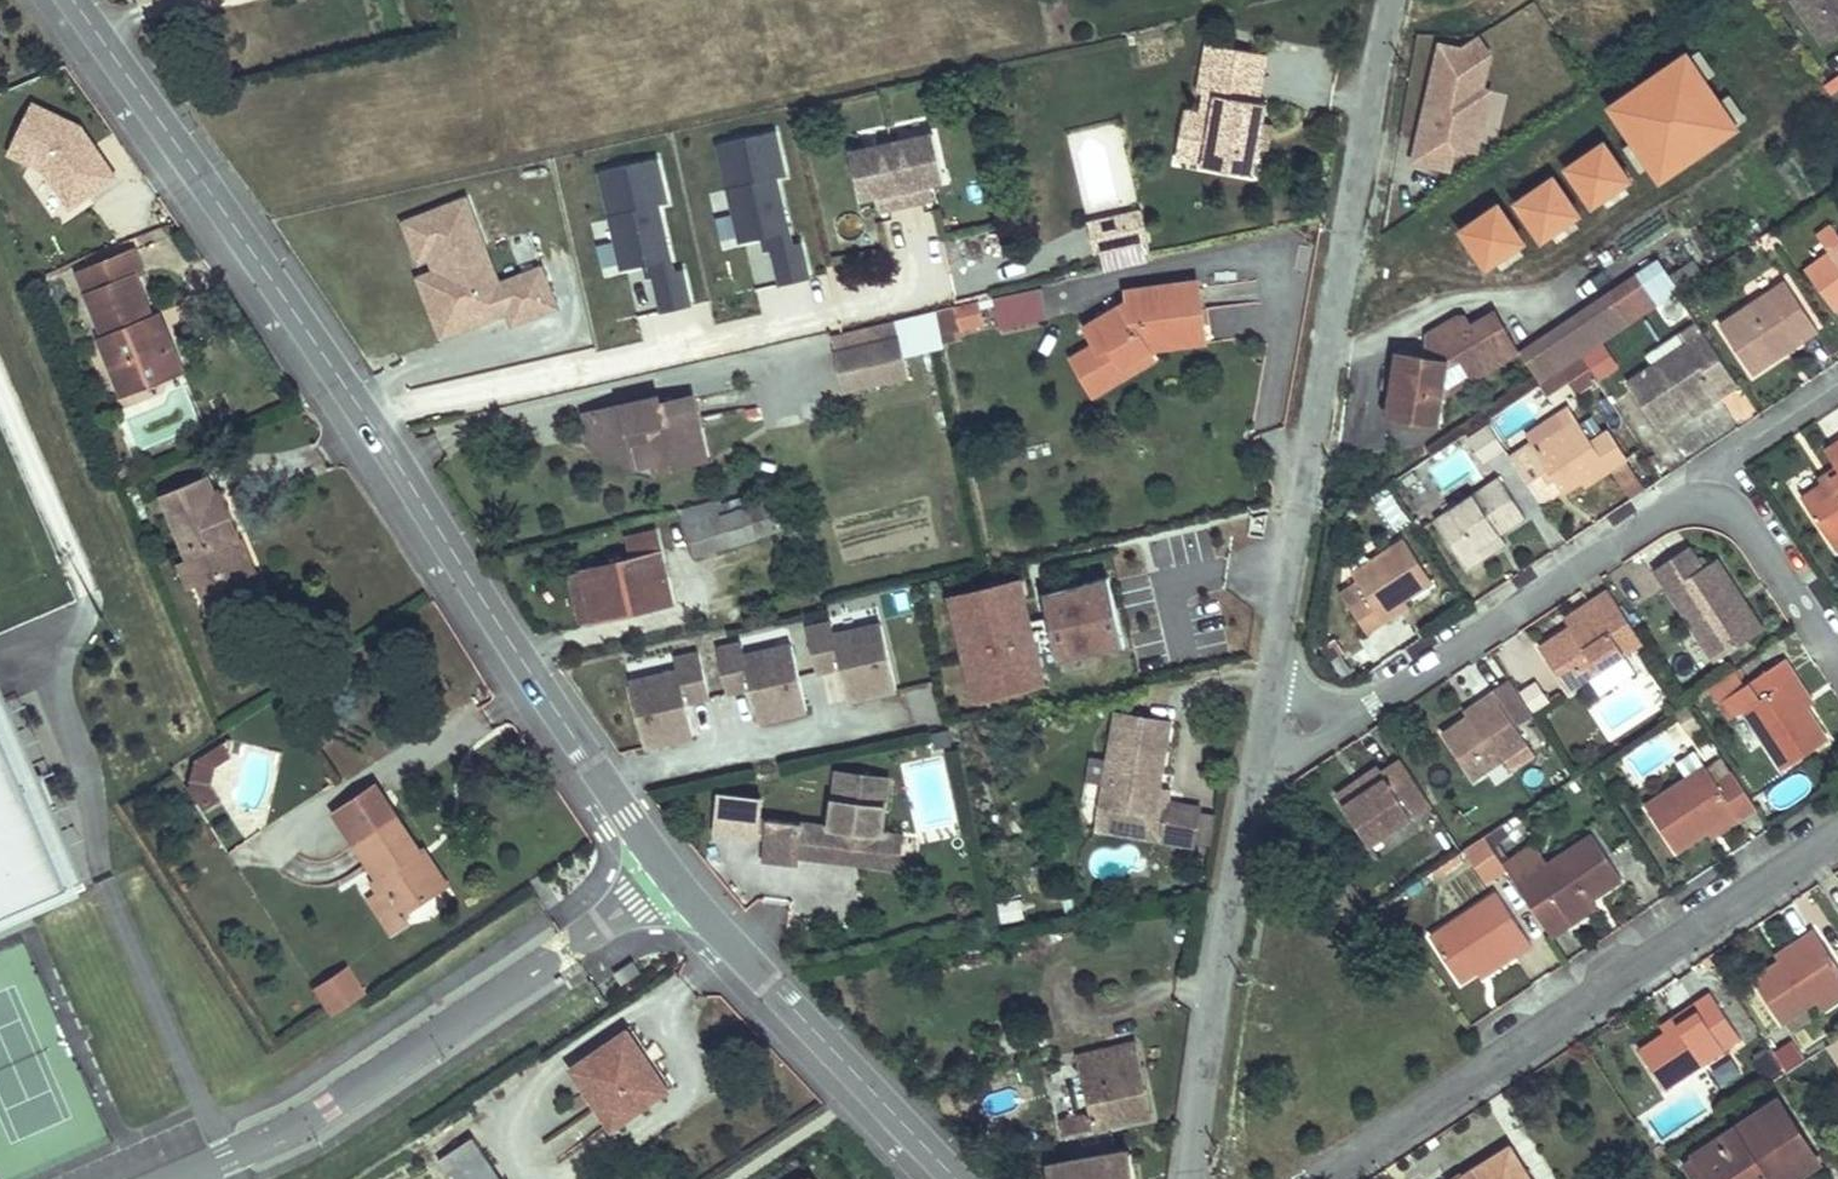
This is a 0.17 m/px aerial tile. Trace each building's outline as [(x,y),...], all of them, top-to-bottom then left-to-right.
[(1821,43),(1837,31),(1837,0),(1789,0),(1821,43)] [(1481,154),(1496,89),(1488,88),(1495,54),(1481,35),(1465,47),(1441,41),(1413,163),(1453,172),(1458,149),(1481,154)] [(1269,54),(1206,43),(1198,93),(1206,94),(1216,96),(1204,163),(1204,166),(1255,175),(1260,148),(1265,123),(1268,103),(1260,102),(1269,54)] [(1743,128),(1689,50),(1608,105),(1662,183),(1743,128)] [(1202,114),(1188,111),(1179,159),(1204,163),(1216,96),(1206,94),(1202,114)] [(93,205),(118,147),(28,107),(2,165),(93,205)] [(1275,124),(1265,123),(1260,148),(1270,149),(1275,124)] [(775,131),(718,144),(740,242),(762,237),(769,236),(772,249),(780,285),(809,278),(800,241),(791,243),(776,177),(785,175),(775,131)] [(875,196),(885,194),(888,208),(923,201),(920,186),(930,184),(943,181),(933,134),(850,151),(860,199),(875,196)] [(1636,180),(1607,138),(1565,167),(1594,209),(1636,180)] [(656,159),(599,172),(622,270),(644,265),(651,263),(654,276),(662,312),(690,306),(681,269),(672,271),(657,205),(666,203),(656,159)] [(1585,215),(1556,172),(1514,202),(1543,244),(1585,215)] [(923,201),(933,198),(930,184),(920,186),(923,201)] [(878,210),(888,208),(885,194),(875,196),(878,210)] [(465,199),(404,223),(418,260),(429,256),(436,253),(442,269),(435,272),(458,330),(508,311),(512,324),(556,307),(541,268),(498,285),(465,199)] [(1530,242),(1501,200),(1459,229),(1488,271),(1530,242)] [(1121,215),(1124,230),(1145,225),(1141,211),(1121,215)] [(1087,223),(1094,253),(1148,240),(1145,225),(1124,230),(1121,215),(1087,223)] [(1830,223),(1815,233),(1826,249),(1837,241),(1837,234),(1830,223)] [(772,249),(769,236),(762,237),(765,251),(772,249)] [(1826,249),(1837,266),(1837,241),(1826,249)] [(1826,249),(1802,266),(1834,312),(1837,309),(1837,266),(1826,249)] [(152,318),(135,277),(142,274),(133,251),(79,273),(104,336),(100,338),(123,394),(164,377),(156,358),(174,351),(164,326),(156,329),(152,318)] [(442,269),(436,253),(429,256),(435,272),(442,269)] [(1671,276),(1660,260),(1637,275),(1659,307),(1682,292),(1671,276)] [(1682,292),(1706,276),(1695,260),(1671,276),(1682,292)] [(654,276),(651,263),(644,265),(647,278),(654,276)] [(458,330),(435,272),(418,278),(441,337),(458,330)] [(1604,343),(1659,307),(1637,275),(1538,340),(1559,372),(1563,370),(1582,357),(1604,343)] [(1717,322),(1752,374),(1783,354),(1780,349),(1800,336),(1803,340),(1818,331),(1783,278),(1717,322)] [(1081,355),(1094,377),(1121,361),(1126,372),(1152,357),(1145,344),(1151,341),(1153,343),(1205,336),(1198,281),(1128,290),(1129,301),(1086,327),(1097,346),(1081,355)] [(1039,287),(991,298),(999,331),(1047,320),(1039,287)] [(961,329),(984,324),(979,301),(955,306),(961,329)] [(1427,355),(1397,351),(1386,419),(1443,427),(1447,396),(1452,367),(1463,362),(1467,371),(1517,344),(1497,309),(1472,323),(1467,314),(1459,314),(1428,332),(1426,336),(1427,355)] [(942,347),(934,311),(896,320),(900,338),(904,356),(942,347)] [(164,326),(160,315),(152,318),(156,329),(164,326)] [(1684,340),(1701,329),(1695,320),(1678,331),(1684,340)] [(1624,379),(1657,429),(1689,408),(1720,388),(1724,394),(1737,385),(1701,329),(1684,340),(1678,331),(1645,353),(1651,361),(1624,379)] [(1780,349),(1783,354),(1803,340),(1800,336),(1780,349)] [(904,356),(900,338),(835,353),(844,392),(908,377),(904,356)] [(1559,372),(1538,340),(1522,350),(1543,383),(1559,372)] [(1620,368),(1604,343),(1582,357),(1598,382),(1620,368)] [(1447,396),(1522,353),(1517,344),(1467,371),(1463,362),(1452,367),(1447,396)] [(182,370),(174,351),(156,358),(164,377),(182,370)] [(1073,359),(1096,397),(1130,377),(1126,372),(1121,361),(1094,377),(1081,355),(1073,359)] [(1598,382),(1582,357),(1563,370),(1571,382),(1579,394),(1598,382)] [(1549,396),(1571,382),(1563,370),(1559,372),(1543,383),(1541,384),(1549,396)] [(1720,388),(1689,408),(1692,414),(1724,394),(1720,388)] [(1724,401),(1737,425),(1757,415),(1744,391),(1724,401)] [(706,460),(692,396),(660,403),(659,396),(595,411),(602,443),(617,440),(619,451),(631,448),(633,458),(671,449),(675,467),(706,460)] [(1528,440),(1507,454),(1525,482),(1526,482),(1547,469),(1562,492),(1580,481),(1584,487),(1611,470),(1629,499),(1644,489),(1625,460),(1627,459),(1606,427),(1589,438),(1567,404),(1523,432),(1528,440)] [(602,443),(595,411),(583,413),(591,446),(635,466),(655,462),(657,471),(675,467),(671,449),(633,458),(631,448),(619,451),(617,440),(602,443)] [(1465,436),(1483,463),(1504,449),(1487,422),(1465,436)] [(1824,448),(1835,466),(1837,470),(1837,439),(1824,448)] [(1822,482),(1837,471),(1837,470),(1835,466),(1818,477),(1822,482)] [(1542,506),(1562,492),(1547,469),(1526,482),(1542,506)] [(1822,482),(1801,496),(1834,545),(1837,542),(1837,471),(1822,482)] [(1525,518),(1496,475),(1432,518),(1467,569),(1484,558),(1478,549),(1500,535),(1525,518)] [(241,538),(222,492),(213,495),(206,477),(164,494),(192,561),(200,581),(210,605),(252,587),(233,542),(241,538)] [(748,509),(744,497),(721,504),(724,516),(748,509)] [(770,502),(748,509),(724,516),(721,504),(720,500),(682,511),(696,556),(779,531),(770,502)] [(582,571),(592,607),(618,600),(622,613),(672,601),(654,531),(627,538),(632,558),(582,571)] [(804,535),(792,539),(795,549),(807,545),(804,535)] [(1505,543),(1500,535),(1478,549),(1484,558),(1505,543)] [(1401,537),(1348,572),(1354,580),(1337,591),(1366,634),(1384,622),(1379,615),(1403,599),(1431,581),(1401,537)] [(260,583),(241,538),(233,542),(252,587),(260,583)] [(1656,569),(1716,659),(1752,636),(1728,600),(1739,593),(1716,558),(1701,568),(1687,548),(1656,569)] [(200,581),(192,561),(181,565),(190,585),(200,581)] [(592,607),(582,571),(569,574),(582,624),(622,613),(618,600),(592,607)] [(1033,621),(1023,577),(947,595),(972,703),(1048,685),(1041,656),(1033,621)] [(1125,646),(1109,577),(1043,592),(1048,617),(1056,652),(1059,662),(1125,646)] [(1571,690),(1643,642),(1609,591),(1590,604),(1594,611),(1571,626),(1542,646),(1571,690)] [(1728,600),(1752,636),(1763,628),(1739,593),(1728,600)] [(1408,607),(1403,599),(1379,615),(1384,622),(1408,607)] [(1566,619),(1571,626),(1594,611),(1590,604),(1566,619)] [(1056,652),(1048,617),(1033,621),(1041,656),(1056,652)] [(1381,630),(1387,649),(1412,642),(1406,622),(1381,630)] [(848,700),(896,689),(881,624),(835,635),(832,623),(807,629),(817,672),(841,667),(848,700)] [(758,721),(807,710),(792,645),(745,656),(742,644),(717,649),(727,693),(751,688),(758,721)] [(709,697),(699,653),(674,659),(677,671),(630,682),(645,747),(693,736),(686,702),(709,697)] [(1797,673),(1786,658),(1745,685),(1735,670),(1708,688),(1729,719),(1742,711),(1781,770),(1830,738),(1809,706),(1790,677),(1797,673)] [(1790,677),(1809,706),(1815,701),(1797,673),(1790,677)] [(1499,753),(1523,738),(1516,727),(1532,717),(1508,680),(1493,690),(1494,693),(1477,703),(1481,708),(1468,716),(1442,733),(1472,778),(1503,759),(1499,753)] [(1544,704),(1536,692),(1526,698),(1534,711),(1544,704)] [(0,693),(0,924),(84,887),(50,810),(55,809),(40,773),(35,775),(0,693)] [(1468,716),(1481,708),(1477,703),(1465,711),(1468,716)] [(1107,805),(1156,813),(1160,788),(1171,721),(1116,712),(1109,759),(1115,760),(1107,805)] [(1534,755),(1523,738),(1499,753),(1503,759),(1510,770),(1534,755)] [(229,756),(221,744),(212,750),(219,762),(229,756)] [(219,762),(212,750),(194,761),(189,781),(206,807),(218,798),(209,783),(213,766),(219,762)] [(1704,764),(1694,750),(1676,762),(1685,776),(1704,764)] [(1714,780),(1730,770),(1721,757),(1705,767),(1714,780)] [(1097,829),(1163,840),(1169,804),(1171,790),(1160,788),(1156,813),(1107,805),(1115,760),(1109,759),(1097,829)] [(1373,848),(1433,808),(1400,759),(1382,771),(1387,778),(1344,806),(1373,848)] [(1644,803),(1677,853),(1708,833),(1707,832),(1733,815),(1738,823),(1758,810),(1731,770),(1730,770),(1714,780),(1705,767),(1704,764),(1685,776),(1644,803)] [(1344,806),(1387,778),(1382,771),(1379,765),(1336,793),(1344,806)] [(899,868),(902,836),(882,834),(888,778),(836,772),(830,827),(821,826),(818,852),(855,856),(861,864),(899,868)] [(420,850),(377,786),(334,814),(384,889),(369,898),(391,933),(408,923),(403,915),(440,890),(416,855),(421,852),(420,850)] [(1163,840),(1193,845),(1199,809),(1169,804),(1163,840)] [(1733,815),(1707,832),(1708,833),(1712,840),(1738,823),(1733,815)] [(797,857),(801,824),(760,819),(757,837),(766,838),(764,860),(796,864),(797,857)] [(818,852),(821,826),(801,824),(797,857),(817,859),(818,852)] [(1485,836),(1502,862),(1508,858),(1498,843),(1509,836),(1502,825),(1485,836)] [(1546,861),(1515,882),(1552,938),(1569,927),(1564,919),(1593,900),(1623,881),(1590,832),(1546,861)] [(1464,850),(1486,884),(1507,870),(1502,862),(1485,836),(1464,850)] [(1546,861),(1534,842),(1508,858),(1502,862),(1507,870),(1515,882),(1546,861)] [(447,885),(423,849),(420,850),(421,852),(416,855),(440,890),(447,885)] [(861,864),(855,856),(818,852),(817,859),(861,864)] [(1496,891),(1429,934),(1461,984),(1478,973),(1512,951),(1515,956),(1532,946),(1496,891)] [(1598,908),(1593,900),(1564,919),(1569,927),(1598,908)] [(997,904),(1000,924),(1022,921),(1020,901),(997,904)] [(1779,962),(1778,960),(1751,978),(1782,1025),(1818,1001),(1824,1012),(1837,1003),(1837,966),(1814,929),(1795,941),(1799,949),(1779,962)] [(1778,960),(1779,962),(1799,949),(1795,941),(1774,955),(1778,960)] [(1512,951),(1478,973),(1481,978),(1515,956),(1512,951)] [(641,972),(633,961),(615,975),(622,985),(641,972)] [(362,994),(347,971),(343,973),(358,997),(362,994)] [(332,1014),(358,997),(343,973),(316,991),(332,1014)] [(1699,1010),(1665,1033),(1639,1050),(1664,1088),(1741,1038),(1710,991),(1694,1001),(1699,1010)] [(1665,1033),(1699,1010),(1694,1001),(1660,1024),(1665,1033)] [(648,1062),(627,1032),(621,1036),(642,1067),(648,1062)] [(667,1090),(648,1062),(642,1067),(621,1036),(572,1070),(612,1128),(667,1090)] [(1828,1045),(1837,1061),(1837,1039),(1828,1045)] [(1142,1070),(1136,1044),(1077,1057),(1083,1084),(1142,1070)] [(1785,1045),(1753,1062),(1763,1083),(1796,1065),(1785,1045)] [(1741,1073),(1731,1058),(1711,1071),(1721,1086),(1741,1073)] [(1153,1116),(1142,1070),(1083,1084),(1090,1113),(1060,1120),(1064,1136),(1153,1116)] [(1778,1099),(1720,1137),(1730,1153),(1788,1115),(1778,1099)] [(1720,1137),(1691,1156),(1707,1178),(1799,1178),(1821,1164),(1788,1115),(1730,1153),(1720,1137)] [(472,1137),(438,1160),(448,1174),(452,1171),(457,1178),(501,1178),(472,1137)] [(1511,1139),(1449,1178),(1537,1178),(1511,1139)] [(1131,1152),(1048,1167),(1050,1178),(1136,1178),(1131,1152)] [(1691,1156),(1682,1163),(1692,1178),(1707,1178),(1691,1156)]
